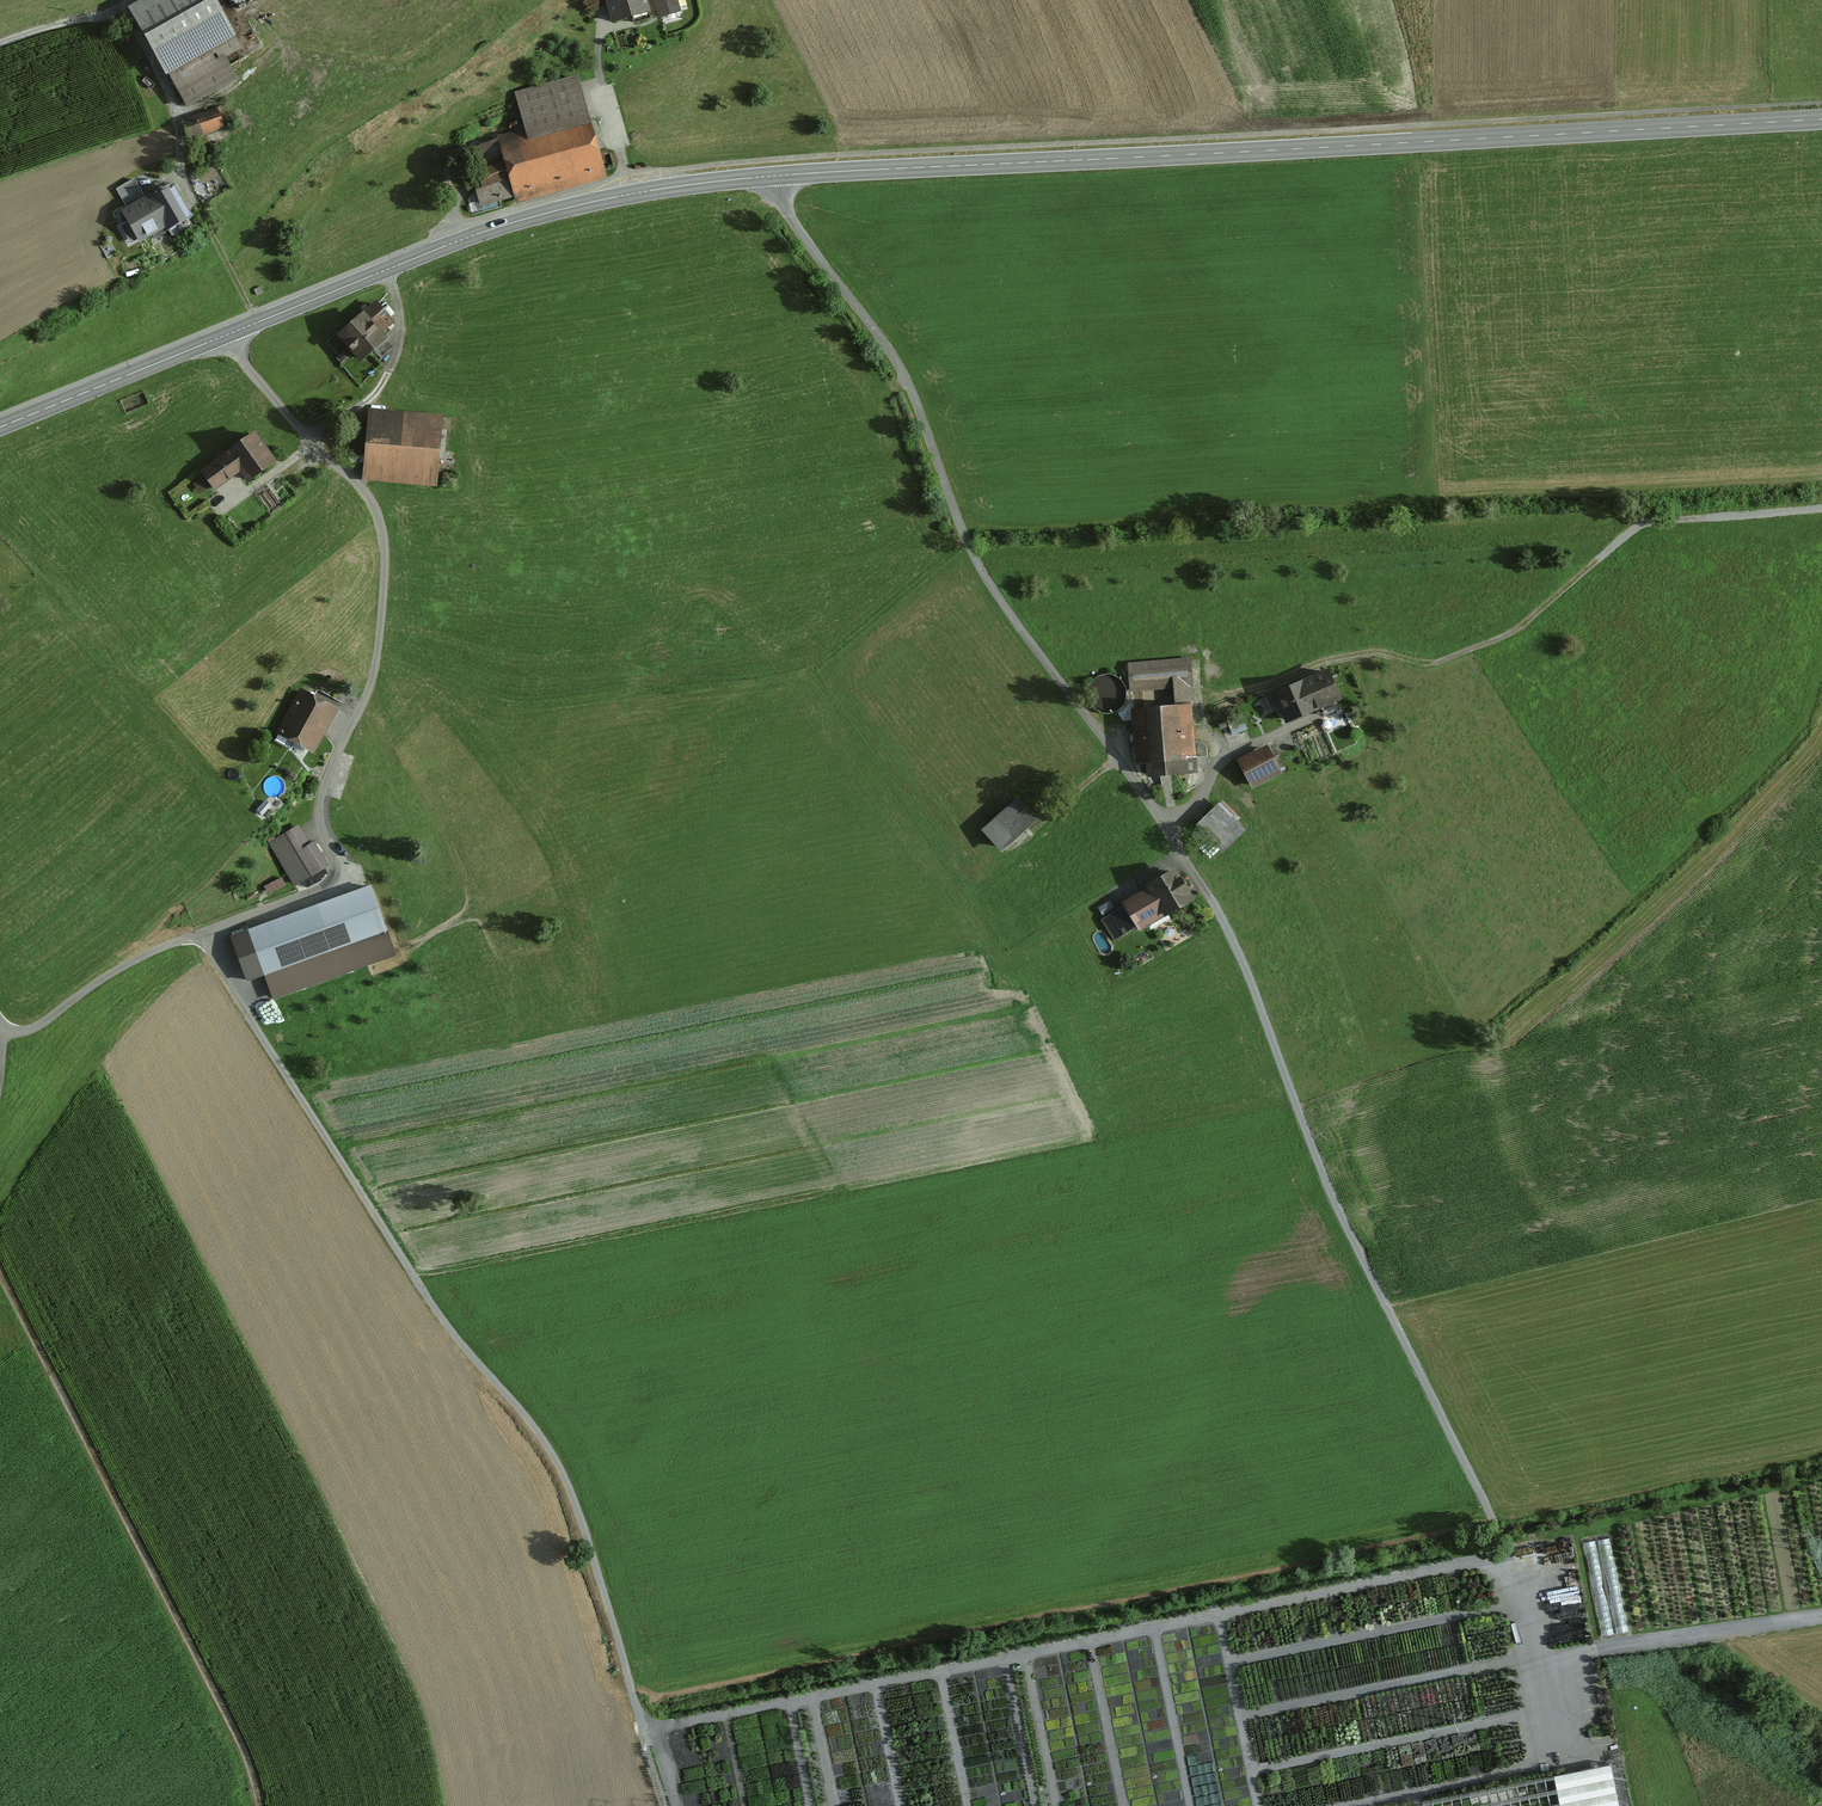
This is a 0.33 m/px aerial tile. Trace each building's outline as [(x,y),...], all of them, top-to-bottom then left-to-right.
[(162,26),(148,33),(188,106),(238,78),(226,57),(241,49),(214,0),(213,0),(200,7),(199,6),(180,16),(174,6),(156,16),(162,26)] [(612,26),(650,15),(646,0),(605,0),(612,26)] [(680,13),(677,0),(659,0),(664,17),(680,13)] [(516,202),(607,178),(589,112),(588,113),(577,75),(514,92),(524,130),(498,137),(504,161),(470,170),(480,205),(514,196),(516,202)] [(218,108),(181,120),(188,140),(225,128),(218,108)] [(122,199),(141,190),(136,177),(116,185),(122,199)] [(192,214),(175,184),(130,209),(147,239),(192,214)] [(387,337),(382,331),(394,320),(376,299),(364,310),(363,310),(337,334),(361,360),(387,337)] [(362,479),(437,485),(443,413),(368,407),(362,479)] [(255,430),(226,452),(248,482),(277,460),(255,430)] [(241,472),(226,452),(200,471),(215,491),(241,472)] [(1188,658),(1127,663),(1129,692),(1138,691),(1139,706),(1130,707),(1134,762),(1156,760),(1157,775),(1195,772),(1194,757),(1189,688),(1190,688),(1188,658)] [(1342,703),(1328,672),(1271,696),(1284,728),(1342,703)] [(338,708),(301,687),(276,732),(313,753),(338,708)] [(1251,790),(1282,775),(1267,746),(1237,762),(1251,790)] [(1039,818),(1019,796),(982,830),(1001,851),(1039,818)] [(1223,851),(1246,829),(1220,801),(1196,824),(1223,851)] [(314,841),(309,843),(298,824),(277,836),(302,880),(328,865),(314,841)] [(1114,939),(1137,926),(1139,929),(1165,913),(1166,914),(1195,895),(1177,866),(1147,884),(1149,886),(1122,902),(1124,905),(1102,919),(1114,939)] [(269,892),(287,883),(283,876),(266,885),(269,892)] [(264,974),(386,930),(369,885),(247,929),(264,974)] [(1425,1796),(1426,1805),(1621,1805),(1613,1763),(1425,1796)]
